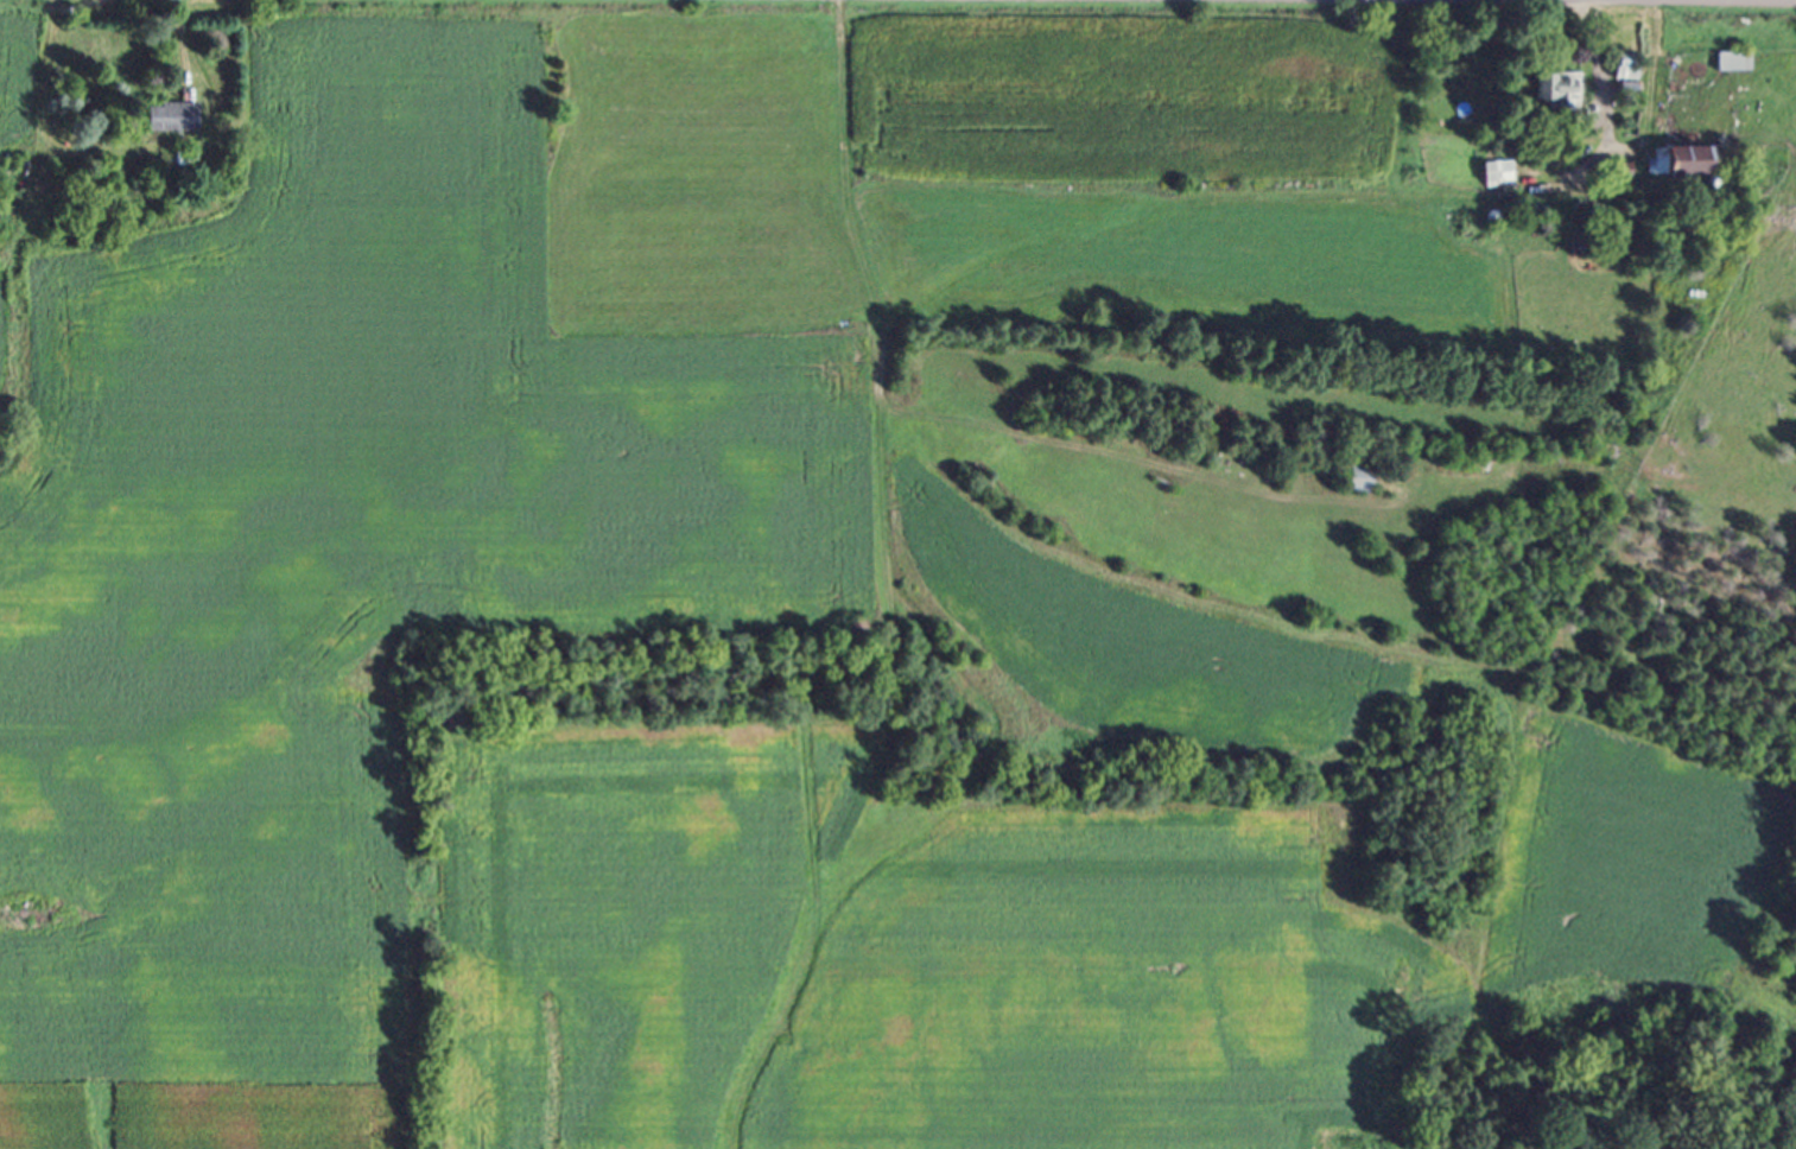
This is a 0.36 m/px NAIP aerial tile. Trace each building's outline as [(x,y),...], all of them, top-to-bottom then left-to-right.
[(1720,55),(1720,74),(1755,74),(1755,55),(1720,55)] [(1619,81),(1635,82),(1636,59),(1620,58),(1619,81)] [(1535,112),(1582,112),(1582,77),(1535,77),(1535,112)] [(148,136),(199,136),(199,108),(148,108),(148,136)] [(1664,180),(1712,180),(1712,151),(1664,151),(1664,180)] [(1486,165),(1486,189),(1516,189),(1516,165),(1486,165)] [(1345,495),(1370,497),(1371,471),(1346,470),(1345,495)]
